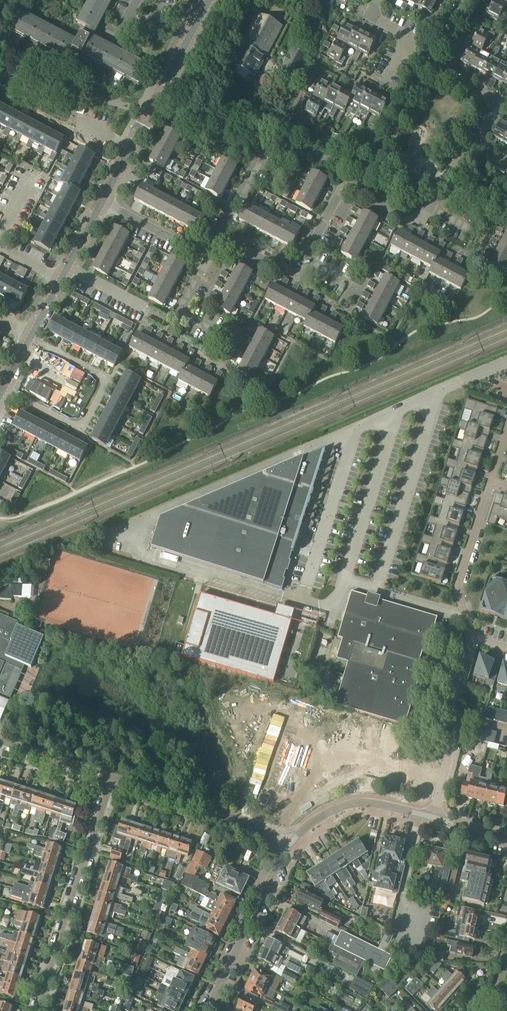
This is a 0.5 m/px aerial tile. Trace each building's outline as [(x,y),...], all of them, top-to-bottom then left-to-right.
[(78,23),(86,27),(94,31),(110,0),(90,0),(78,23)] [(416,6),(432,15),(437,7),(438,7),(439,6),(432,2),(433,2),(430,0),(419,0),(416,6)] [(497,19),(496,21),(498,22),(502,15),(506,6),(506,5),(499,0),(496,0),(488,14),(497,19)] [(77,43),(18,13),(10,29),(68,60),(74,50),(75,47),(77,43)] [(255,77),(281,28),(258,16),(232,65),(255,77)] [(354,29),(346,25),(337,41),(347,47),(357,29),(355,28),(354,29)] [(86,27),(82,34),(90,38),(94,31),(86,27)] [(347,47),(348,47),(348,46),(358,51),(366,36),(359,32),(360,30),(357,29),(347,47)] [(487,41),(491,34),(486,32),(485,34),(480,31),(471,47),(482,53),(488,42),(487,41)] [(75,47),(74,50),(140,85),(149,69),(90,38),(82,34),(77,43),(75,47)] [(487,41),(488,42),(492,44),(496,37),(491,34),(487,41)] [(366,36),(358,51),(353,60),(357,62),(361,53),(368,57),(377,39),(375,38),(374,40),(366,36)] [(329,57),(337,61),(336,63),(339,64),(342,58),(348,47),(347,47),(337,41),(329,57)] [(463,63),(471,67),(470,68),(473,70),(482,53),(471,47),(463,63)] [(292,50),(281,71),(285,73),(295,78),(306,57),(296,52),(292,50)] [(483,74),(491,78),(491,79),(493,80),(502,63),(496,61),(500,52),(496,50),(492,58),(483,74)] [(473,70),(475,71),(475,70),(483,74),(492,58),(482,53),(473,70)] [(495,82),(495,80),(504,85),(506,78),(506,66),(502,63),(493,80),(495,82)] [(330,86),(322,81),(314,97),(324,103),(333,85),(331,84),(330,86)] [(318,123),(322,116),(325,110),(331,113),(334,108),(342,92),(335,88),(335,86),(333,85),(324,103),(318,114),(314,120),(318,123)] [(350,102),(350,103),(356,106),(352,115),(356,117),(368,92),(360,88),(361,86),(358,85),(353,96),(350,102)] [(334,108),(331,113),(329,117),(333,119),(338,110),(344,113),(350,103),(350,102),(353,96),(351,95),(350,96),(342,92),(334,108)] [(356,117),(359,119),(361,116),(367,119),(370,113),(379,96),(377,95),(376,96),(368,92),(356,117)] [(370,113),(376,117),(372,125),(376,127),(389,103),(381,99),(381,97),(379,96),(370,113)] [(314,120),(318,114),(324,103),(314,97),(305,114),(313,118),(312,119),(314,120)] [(7,128),(3,136),(8,138),(11,131),(10,130),(18,115),(6,109),(0,119),(0,124),(7,128)] [(10,130),(11,131),(18,135),(15,141),(19,144),(23,137),(21,136),(29,121),(18,115),(10,130)] [(21,136),(23,137),(30,141),(27,148),(31,150),(34,143),(33,142),(41,127),(29,121),(21,136)] [(495,139),(503,143),(506,136),(506,124),(501,121),(492,139),(495,140),(495,139)] [(33,142),(34,143),(42,147),(38,154),(42,156),(46,149),(44,148),(52,133),(41,127),(33,142)] [(161,140),(176,148),(181,137),(167,130),(161,140)] [(46,149),(53,153),(49,160),(54,162),(57,155),(56,154),(64,140),(52,133),(44,148),(46,149)] [(340,143),(348,145),(350,139),(342,137),(340,143)] [(156,150),(170,158),(176,148),(161,140),(156,150)] [(66,158),(73,162),(74,161),(89,168),(95,156),(80,148),(76,158),(68,154),(66,158)] [(170,158),(156,150),(150,161),(164,169),(170,158)] [(198,160),(203,162),(208,152),(203,150),(198,160)] [(210,167),(217,170),(232,177),(237,167),(223,159),(219,166),(212,163),(210,167)] [(192,163),(187,160),(184,167),(189,169),(192,163)] [(203,162),(198,160),(192,170),(197,173),(203,162)] [(67,174),(68,173),(69,171),(83,179),(89,168),(74,161),(73,162),(69,170),(56,163),(54,166),(60,169),(59,170),(67,174)] [(9,164),(5,172),(9,174),(13,166),(9,164)] [(217,170),(212,180),(226,188),(232,177),(217,170)] [(62,184),(65,186),(66,185),(77,191),(83,179),(69,171),(68,173),(67,174),(64,180),(56,176),(54,181),(62,185),(62,184)] [(327,179),(313,172),(307,182),(321,190),(327,179)] [(167,175),(164,180),(171,183),(173,178),(167,175)] [(226,188),(212,180),(206,191),(220,199),(226,188)] [(180,189),(183,184),(177,181),(175,186),(180,189)] [(321,190),(307,182),(301,193),(316,201),(321,190)] [(183,184),(180,189),(191,194),(193,189),(183,184)] [(51,194),(59,198),(59,197),(75,205),(81,193),(77,191),(66,185),(65,186),(61,194),(54,190),(51,194)] [(142,185),(134,200),(145,205),(153,190),(142,185)] [(193,189),(191,194),(201,199),(204,194),(193,189)] [(155,211),(163,196),(153,190),(145,205),(155,211)] [(164,196),(163,196),(155,211),(166,216),(174,201),(168,198),(170,193),(166,191),(164,196)] [(296,203),(311,211),(316,201),(301,193),(296,203)] [(45,205),(52,209),(53,208),(68,216),(75,205),(59,197),(59,198),(55,205),(48,201),(47,202),(43,200),(41,203),(45,205)] [(176,222),(184,207),(174,201),(166,216),(176,222)] [(247,205),(239,220),(249,225),(257,211),(247,205)] [(186,227),(194,212),(184,207),(176,222),(186,227)] [(39,217),(46,221),(47,220),(62,228),(68,216),(53,208),(52,209),(49,217),(41,213),(39,217)] [(260,231),(268,216),(257,211),(249,225),(260,231)] [(378,219),(364,211),(358,223),(373,230),(378,219)] [(194,212),(186,227),(197,233),(205,218),(194,212)] [(270,237),(278,222),(268,216),(260,231),(270,237)] [(33,229),(40,233),(41,231),(56,240),(62,228),(47,220),(46,221),(42,228),(35,225),(33,229)] [(281,242),(289,227),(278,222),(270,237),(281,242)] [(373,230),(358,223),(352,233),(367,241),(373,230)] [(130,234),(115,226),(109,238),(124,245),(130,234)] [(289,227),(281,242),(291,248),(299,233),(289,227)] [(27,240),(35,245),(35,244),(50,251),(56,240),(41,231),(40,233),(36,240),(29,236),(27,240)] [(410,237),(399,231),(391,246),(402,251),(410,237)] [(367,241),(352,233),(347,243),(362,251),(367,241)] [(412,257),(420,242),(410,237),(402,251),(412,257)] [(104,247),(118,255),(124,245),(109,238),(104,247)] [(422,262),(430,248),(420,242),(412,257),(422,262)] [(342,254),(356,261),(362,251),(347,243),(342,254)] [(502,243),(496,253),(506,259),(506,245),(502,243)] [(98,258),(113,266),(118,255),(104,247),(98,258)] [(152,247),(149,253),(147,257),(151,259),(157,249),(152,247)] [(422,262),(433,268),(438,259),(440,253),(430,248),(422,262)] [(138,253),(133,263),(138,265),(143,256),(138,253)] [(505,271),(506,268),(506,259),(496,253),(490,264),(505,271)] [(171,256),(171,257),(165,267),(180,274),(186,264),(171,256)] [(151,259),(147,257),(141,267),(146,270),(148,266),(151,259)] [(113,266),(98,258),(93,269),(107,276),(113,266)] [(433,268),(430,273),(440,279),(448,264),(438,259),(433,268)] [(138,265),(133,263),(127,275),(132,277),(138,265)] [(389,273),(390,271),(383,267),(385,264),(382,263),(379,268),(389,273)] [(451,284),(459,270),(448,264),(440,279),(451,284)] [(252,273),(238,265),(232,276),(247,283),(252,273)] [(146,270),(141,267),(138,274),(143,277),(146,270)] [(160,277),(174,285),(180,274),(165,267),(160,277)] [(24,279),(28,271),(23,269),(19,277),(24,279)] [(459,270),(451,284),(461,290),(469,276),(459,270)] [(247,283),(232,276),(227,286),(241,294),(247,283)] [(385,276),(380,287),(394,294),(399,283),(385,276)] [(154,288),(169,296),(174,285),(160,277),(154,288)] [(6,298),(4,303),(5,304),(15,285),(4,279),(0,286),(0,295),(6,298)] [(5,304),(6,304),(9,300),(20,306),(28,291),(15,285),(5,304)] [(276,305),(284,291),(273,285),(266,300),(276,305)] [(241,294),(227,286),(221,297),(236,304),(241,294)] [(394,294),(380,287),(374,298),(388,305),(394,294)] [(169,296),(154,288),(149,298),(163,306),(169,296)] [(286,310),(294,296),(284,291),(276,305),(286,310)] [(73,292),(73,293),(71,297),(79,301),(81,297),(73,292)] [(297,316),(304,301),(294,296),(286,310),(297,316)] [(88,306),(90,301),(81,297),(79,301),(88,306)] [(236,304),(221,297),(216,307),(230,315),(236,304)] [(388,305),(374,298),(369,308),(383,315),(388,305)] [(315,307),(304,301),(297,316),(307,321),(312,312),(313,313),(315,307)] [(93,308),(101,313),(103,308),(95,304),(93,308)] [(101,313),(99,317),(107,322),(112,313),(103,308),(101,313)] [(364,318),(378,326),(383,315),(369,308),(364,318)] [(312,312),(307,321),(304,327),(315,332),(322,318),(313,313),(312,312)] [(123,324),(126,320),(117,316),(115,320),(123,324)] [(67,324),(55,318),(48,331),(59,337),(67,324)] [(325,338),(333,323),(322,318),(315,332),(325,338)] [(126,320),(123,324),(121,329),(129,333),(134,324),(126,320)] [(333,323),(325,338),(336,343),(343,329),(333,323)] [(71,343),(78,330),(67,324),(59,337),(71,343)] [(82,349),(89,336),(78,330),(71,343),(82,349)] [(254,340),(269,348),(274,338),(260,330),(254,340)] [(140,353),(148,339),(138,333),(130,348),(140,353)] [(93,355),(100,342),(89,336),(82,349),(93,355)] [(150,359),(158,344),(148,339),(140,353),(150,359)] [(249,351),(263,359),(269,348),(254,340),(249,351)] [(104,361),(111,348),(100,342),(93,355),(104,361)] [(161,365),(169,350),(158,344),(150,359),(161,365)] [(111,348),(104,361),(115,367),(122,354),(111,348)] [(171,370),(179,356),(169,350),(161,365),(171,370)] [(243,361),(258,369),(263,359),(249,351),(243,361)] [(190,361),(179,356),(171,370),(181,376),(187,366),(190,361)] [(238,372),(252,380),(258,369),(243,361),(238,372)] [(187,366),(181,376),(179,380),(189,386),(197,371),(187,366)] [(200,392),(208,377),(197,371),(189,386),(200,392)] [(121,384),(134,391),(140,380),(127,373),(121,384)] [(219,383),(208,377),(200,392),(211,398),(219,383)] [(115,395),(129,402),(134,391),(121,384),(115,395)] [(155,402),(160,405),(164,397),(159,394),(155,402)] [(109,406),(123,413),(129,402),(115,395),(109,406)] [(496,417),(498,410),(467,401),(464,410),(472,413),(469,424),(490,431),(494,419),(492,419),(493,416),(496,417)] [(160,405),(155,402),(150,411),(155,414),(160,405)] [(104,417),(117,424),(123,413),(109,406),(104,417)] [(21,413),(14,427),(25,433),(32,419),(21,413)] [(144,424),(148,427),(152,419),(148,416),(144,424)] [(98,428),(111,435),(117,424),(104,417),(98,428)] [(32,419),(25,433),(36,438),(43,425),(32,419)] [(466,432),(463,443),(484,450),(488,438),(478,435),(480,429),(490,432),(490,431),(469,424),(460,422),(458,430),(466,432)] [(148,427),(144,424),(139,433),(143,436),(148,427)] [(43,425),(36,438),(47,444),(54,431),(43,425)] [(98,428),(92,439),(106,446),(110,449),(113,442),(115,438),(111,436),(111,435),(98,428)] [(54,431),(47,444),(58,450),(65,437),(54,431)] [(65,437),(58,450),(69,456),(76,443),(65,437)] [(132,446),(136,449),(141,440),(137,438),(132,446)] [(482,457),(472,454),(474,448),(484,451),(484,450),(463,443),(463,444),(454,441),(452,449),(460,451),(457,462),(478,469),(482,457)] [(76,443),(69,456),(80,462),(87,448),(76,443)] [(126,458),(130,460),(136,449),(132,446),(126,458)] [(7,447),(5,451),(13,456),(15,451),(7,447)] [(161,519),(151,548),(283,590),(286,581),(284,580),(287,572),(288,573),(292,562),(290,562),(293,554),(294,554),(293,553),(295,545),(297,545),(296,544),(301,527),(303,527),(301,526),(304,518),(306,518),(306,517),(304,517),(307,509),(308,509),(315,490),(313,490),(316,482),(317,482),(317,481),(316,481),(318,473),(320,473),(320,472),(319,472),(321,464),(323,464),(323,463),(321,463),(324,455),(326,455),(326,454),(324,454),(326,448),(161,519)] [(15,451),(13,456),(21,460),(24,456),(15,451)] [(0,452),(0,467),(4,469),(10,458),(0,452)] [(29,458),(27,463),(35,467),(37,463),(29,458)] [(472,488),(476,477),(466,473),(468,467),(478,470),(478,469),(457,462),(456,463),(448,460),(446,468),(454,470),(451,481),(472,488)] [(37,463),(35,467),(43,472),(46,467),(37,463)] [(33,470),(29,468),(23,479),(27,482),(33,470)] [(51,470),(49,474),(57,479),(60,474),(51,470)] [(60,474),(57,479),(65,483),(68,479),(60,474)] [(27,482),(23,479),(18,488),(23,490),(27,482)] [(450,482),(442,479),(440,487),(448,489),(445,500),(466,507),(470,496),(460,492),(462,486),(472,489),(472,488),(451,481),(450,482)] [(11,502),(8,500),(6,503),(14,507),(20,495),(16,493),(11,502)] [(504,497),(501,508),(494,505),(488,525),(495,528),(498,519),(506,522),(506,498),(504,497)] [(438,519),(460,526),(464,515),(454,511),(456,505),(466,508),(466,507),(445,500),(444,501),(436,498),(433,506),(442,508),(438,519)] [(436,528),(432,538),(454,545),(458,534),(448,530),(450,524),(460,527),(460,526),(438,519),(438,520),(430,517),(427,525),(436,528)] [(430,547),(426,557),(448,564),(452,553),(441,549),(444,543),(454,546),(454,545),(432,538),(432,539),(424,536),(421,544),(430,547)] [(419,577),(442,584),(446,572),(435,569),(437,562),(448,565),(448,564),(426,557),(426,558),(418,555),(415,563),(424,566),(420,577),(419,577)] [(491,580),(480,612),(506,621),(506,585),(491,580)] [(35,587),(1,584),(0,588),(0,600),(12,601),(13,597),(34,599),(35,587)] [(383,719),(405,725),(424,663),(419,661),(423,650),(427,651),(437,618),(379,600),(380,597),(367,593),(366,596),(351,591),(338,637),(343,638),(337,658),(348,662),(337,705),(361,713),(361,712),(383,722),(383,719)] [(201,595),(182,657),(195,661),(205,664),(274,684),(277,673),(279,668),(280,664),(281,658),(283,652),(285,646),(289,632),(292,622),(289,621),(285,620),(274,617),(201,595)] [(1,721),(25,665),(31,668),(44,638),(17,626),(18,622),(0,614),(0,721),(1,721)] [(494,687),(498,674),(492,672),(495,662),(480,658),(474,677),(489,681),(488,685),(494,687)] [(504,665),(498,684),(506,687),(506,666),(504,665)] [(473,740),(481,742),(484,730),(478,729),(477,731),(476,731),(473,740)] [(484,730),(481,742),(488,744),(491,732),(484,730)] [(494,745),(496,733),(491,732),(488,744),(494,745)] [(464,740),(462,750),(471,753),(474,743),(464,740)] [(461,794),(467,796),(467,798),(475,800),(479,783),(480,778),(482,770),(470,767),(466,783),(463,783),(461,794)] [(488,774),(486,779),(480,778),(479,783),(475,800),(485,803),(492,775),(488,774)] [(493,775),(492,775),(485,803),(497,806),(501,789),(490,786),(493,775)] [(0,802),(0,814),(1,814),(4,803),(6,798),(12,800),(17,786),(6,783),(0,802)] [(10,805),(15,807),(12,818),(17,820),(19,811),(27,789),(17,786),(12,800),(10,805)] [(36,792),(27,789),(19,811),(24,813),(24,811),(30,813),(32,807),(36,792)] [(501,789),(497,806),(504,807),(505,801),(506,802),(506,790),(501,789)] [(35,813),(36,814),(33,822),(37,823),(46,796),(36,792),(32,807),(37,808),(35,813)] [(56,799),(46,796),(37,823),(43,825),(46,815),(44,815),(45,811),(52,813),(56,799)] [(52,813),(50,819),(60,822),(66,802),(56,799),(52,813)] [(72,827),(74,823),(75,819),(76,814),(74,814),(77,806),(66,802),(60,822),(57,830),(54,840),(63,843),(67,835),(59,833),(62,823),(72,827)] [(124,850),(114,847),(111,857),(121,860),(123,855),(127,843),(133,824),(122,820),(120,828),(116,827),(113,838),(122,841),(126,842),(124,850)] [(133,824),(127,843),(123,855),(127,856),(130,844),(132,839),(138,841),(142,827),(133,824)] [(144,843),(142,849),(140,854),(144,855),(146,849),(152,830),(142,827),(138,841),(144,843)] [(52,828),(49,838),(54,840),(57,830),(52,828)] [(151,846),(157,847),(155,853),(160,839),(162,833),(152,830),(146,849),(150,850),(151,846)] [(162,833),(160,839),(155,853),(160,854),(162,849),(167,851),(172,836),(162,833)] [(167,851),(165,858),(175,861),(182,839),(172,836),(167,851)] [(380,859),(376,874),(374,873),(372,881),(374,882),(373,888),(398,895),(409,850),(403,849),(405,843),(400,842),(401,837),(399,837),(397,841),(393,840),(393,842),(385,840),(380,859)] [(175,861),(174,864),(179,865),(180,861),(180,860),(181,855),(187,857),(192,843),(182,839),(175,861)] [(358,861),(362,858),(364,860),(368,857),(367,854),(368,854),(368,851),(366,848),(363,848),(359,841),(354,844),(353,842),(351,842),(349,844),(348,846),(349,847),(358,861)] [(42,849),(28,844),(27,848),(35,850),(59,858),(62,848),(49,843),(47,850),(42,848),(42,849)] [(4,844),(2,852),(10,854),(12,846),(4,844)] [(434,867),(436,870),(432,889),(444,892),(449,868),(442,867),(446,853),(444,853),(444,849),(432,846),(431,850),(428,849),(427,850),(425,852),(426,855),(424,865),(434,867)] [(357,870),(360,873),(364,878),(368,876),(365,872),(362,866),(358,861),(349,847),(341,853),(350,866),(353,864),(357,870)] [(59,858),(35,850),(33,856),(44,859),(42,864),(56,868),(59,858)] [(212,859),(195,851),(190,861),(207,869),(212,859)] [(351,886),(352,888),(356,885),(351,879),(352,878),(346,869),(350,866),(341,853),(340,851),(335,854),(337,855),(332,858),(351,886)] [(462,856),(457,855),(445,902),(450,903),(462,856)] [(465,892),(464,892),(462,901),(485,907),(492,878),(486,877),(490,861),(469,855),(463,876),(462,883),(467,884),(465,892)] [(333,877),(336,875),(342,884),(343,883),(347,889),(349,891),(352,889),(351,888),(352,888),(351,886),(332,858),(324,864),(333,877)] [(186,869),(187,870),(186,873),(195,877),(200,867),(206,870),(207,869),(190,861),(186,869)] [(56,868),(42,864),(36,862),(34,868),(25,865),(23,869),(53,878),(56,868)] [(124,866),(111,862),(107,873),(137,882),(138,879),(128,875),(127,875),(129,869),(124,868),(124,866)] [(371,863),(368,862),(362,866),(365,872),(369,870),(371,863)] [(328,889),(330,892),(334,898),(338,895),(334,889),(331,891),(329,889),(333,886),(329,880),(333,877),(324,864),(316,869),(328,889)] [(221,865),(217,868),(215,873),(245,887),(249,879),(226,868),(221,865)] [(187,870),(186,869),(180,867),(174,878),(180,881),(184,874),(185,874),(186,873),(187,870)] [(22,874),(38,879),(36,884),(50,889),(53,878),(23,869),(22,874)] [(316,888),(320,886),(324,892),(325,891),(328,889),(316,869),(307,875),(316,888)] [(137,882),(107,873),(104,883),(126,890),(127,885),(130,886),(131,882),(137,883),(137,882)] [(204,898),(211,901),(232,911),(237,901),(222,894),(220,898),(216,896),(217,895),(212,892),(211,894),(207,892),(210,886),(194,878),(195,877),(186,873),(185,874),(186,875),(181,886),(188,890),(204,898)] [(215,873),(211,881),(219,885),(241,896),(245,887),(215,873)] [(161,889),(170,892),(173,884),(164,881),(161,889)] [(28,888),(15,884),(14,888),(47,898),(50,889),(36,884),(30,883),(28,888)] [(126,890),(104,883),(101,893),(137,904),(139,900),(116,893),(118,888),(125,891),(126,890)] [(188,890),(181,886),(179,885),(176,891),(180,894),(182,890),(187,892),(188,890)] [(22,903),(30,905),(43,909),(47,898),(14,888),(12,893),(11,897),(22,900),(22,903)] [(331,902),(334,899),(334,898),(330,892),(328,889),(325,891),(324,892),(326,895),(322,897),(331,902)] [(311,910),(322,915),(320,920),(338,929),(343,920),(321,909),(325,902),(303,891),(298,900),(312,908),(311,910)] [(169,894),(161,892),(159,901),(167,903),(169,894)] [(137,904),(101,893),(98,903),(124,911),(125,908),(113,904),(115,899),(137,905),(137,904)] [(211,901),(204,898),(200,906),(213,912),(228,920),(232,911),(211,901)] [(124,911),(98,903),(95,914),(109,918),(111,912),(115,914),(127,918),(128,913),(124,912),(124,911)] [(175,914),(179,907),(173,904),(169,911),(175,914)] [(165,914),(168,907),(162,905),(160,911),(165,914)] [(211,916),(194,908),(192,914),(224,929),(228,920),(213,912),(211,916)] [(366,920),(368,909),(362,908),(360,919),(366,920)] [(457,919),(460,920),(459,926),(478,930),(480,920),(478,919),(479,913),(459,908),(457,919)] [(307,919),(287,909),(281,920),(301,930),(307,919)] [(27,913),(19,911),(17,917),(14,916),(13,920),(37,927),(40,917),(27,913)] [(159,913),(156,919),(162,922),(166,915),(165,914),(165,915),(159,913)] [(109,918),(95,914),(92,923),(123,933),(124,929),(107,924),(109,918)] [(199,928),(204,931),(204,930),(219,938),(224,929),(192,914),(189,919),(201,925),(199,928)] [(166,918),(162,926),(165,927),(168,929),(172,920),(166,918)] [(11,926),(21,928),(19,933),(34,938),(37,927),(13,920),(13,921),(12,920),(11,926)] [(276,931),(296,941),(301,930),(281,920),(276,931)] [(92,923),(88,934),(107,940),(109,935),(114,936),(122,938),(123,933),(92,923)] [(160,925),(156,933),(158,934),(161,935),(165,927),(162,926),(160,925)] [(459,937),(464,938),(464,939),(475,941),(478,930),(459,926),(458,926),(455,937),(459,938),(459,937)] [(189,939),(211,950),(216,941),(194,930),(189,939)] [(378,949),(386,953),(388,947),(394,935),(387,931),(378,949)] [(5,941),(6,940),(31,948),(34,938),(19,933),(19,934),(14,932),(13,937),(7,935),(7,936),(0,934),(0,939),(5,941)] [(149,943),(152,935),(145,932),(142,940),(149,943)] [(370,964),(385,972),(385,971),(393,975),(400,961),(385,953),(386,953),(378,949),(378,950),(341,932),(338,938),(328,932),(323,941),(329,944),(365,962),(365,961),(370,964)] [(211,950),(189,939),(185,948),(192,951),(207,959),(211,950)] [(4,946),(9,947),(7,952),(28,958),(31,948),(6,940),(5,941),(4,946)] [(290,950),(268,940),(263,949),(302,968),(302,967),(290,961),(292,958),(287,956),(290,950)] [(451,947),(450,953),(456,954),(472,958),(475,947),(458,943),(449,941),(447,946),(451,947)] [(107,948),(86,942),(83,952),(104,959),(107,948)] [(160,947),(153,943),(151,949),(158,952),(160,947)] [(333,965),(338,967),(357,977),(365,962),(329,944),(326,950),(337,955),(333,965)] [(173,953),(181,957),(203,967),(207,959),(192,951),(190,955),(176,948),(173,953)] [(263,949),(258,959),(279,970),(282,964),(300,973),(302,968),(263,949)] [(5,958),(2,957),(0,961),(25,968),(28,958),(7,952),(5,958)] [(104,959),(83,952),(80,962),(99,968),(100,963),(105,964),(106,960),(104,959)] [(430,961),(438,962),(443,963),(444,954),(431,953),(430,961)] [(136,965),(139,957),(134,955),(131,963),(136,965)] [(143,965),(150,968),(154,959),(147,956),(143,965)] [(178,962),(177,966),(198,976),(203,967),(181,957),(178,962)] [(10,969),(8,974),(22,979),(25,968),(0,961),(0,962),(0,965),(5,967),(10,969)] [(91,977),(96,979),(106,982),(108,977),(97,974),(92,972),(94,967),(99,969),(99,968),(80,962),(77,972),(91,976),(91,977)] [(385,972),(370,964),(368,968),(383,975),(385,972)] [(150,968),(143,965),(141,971),(147,973),(148,971),(153,973),(154,970),(150,968)] [(433,975),(438,970),(434,966),(430,971),(433,975)] [(467,981),(464,978),(468,974),(461,968),(457,972),(456,972),(452,976),(447,972),(444,975),(460,989),(467,981)] [(126,973),(123,973),(122,977),(132,979),(134,970),(127,969),(126,973)] [(171,973),(167,971),(164,975),(190,988),(194,979),(179,972),(177,976),(171,973)] [(276,976),(274,980),(255,971),(251,980),(277,993),(281,983),(280,982),(282,979),(287,982),(288,981),(277,976),(276,976)] [(279,971),(277,976),(288,981),(290,977),(279,971)] [(91,976),(77,972),(74,982),(98,990),(100,986),(94,984),(96,979),(91,977),(91,976)] [(0,978),(0,982),(19,988),(22,979),(8,974),(6,980),(2,978),(0,978)] [(161,985),(174,992),(185,997),(190,988),(164,975),(164,976),(165,977),(161,985)] [(444,975),(441,979),(446,983),(442,987),(453,997),(460,989),(444,975)] [(424,977),(419,982),(423,985),(428,980),(424,977)] [(415,978),(405,990),(413,997),(423,985),(419,982),(415,978)] [(273,1001),(277,993),(251,980),(246,991),(263,999),(261,1002),(279,1010),(284,1010),(287,1006),(280,1003),(278,1005),(274,1003),(274,1002),(273,1001)] [(391,980),(380,990),(389,999),(399,989),(391,980)] [(16,998),(19,988),(0,982),(0,994),(16,998)] [(74,982),(71,992),(85,996),(86,992),(102,996),(103,991),(98,990),(74,982)] [(141,986),(135,983),(130,993),(140,998),(145,989),(141,986)] [(453,997),(442,987),(438,984),(434,988),(433,988),(430,991),(445,1005),(453,997)] [(174,992),(161,985),(156,994),(181,1006),(185,997),(174,992)] [(124,998),(127,992),(120,989),(117,995),(124,998)] [(432,999),(427,1004),(435,1010),(440,1010),(445,1005),(430,991),(427,995),(432,999)] [(87,1008),(86,1009),(92,1010),(94,1006),(88,1004),(83,1002),(85,996),(71,992),(68,1002),(87,1008)] [(164,1004),(162,1007),(170,1010),(179,1010),(181,1006),(156,994),(156,995),(158,995),(156,1000),(158,1001),(164,1004)] [(131,1008),(137,1010),(144,1010),(139,1007),(138,1009),(132,1006),(135,999),(129,996),(124,1005),(131,1008)] [(257,1005),(242,998),(237,1009),(241,1010),(255,1010),(257,1005)] [(68,1002),(65,1010),(86,1010),(86,1009),(87,1008),(68,1002)] [(13,1007),(0,1003),(0,1010),(12,1010),(13,1007)]
